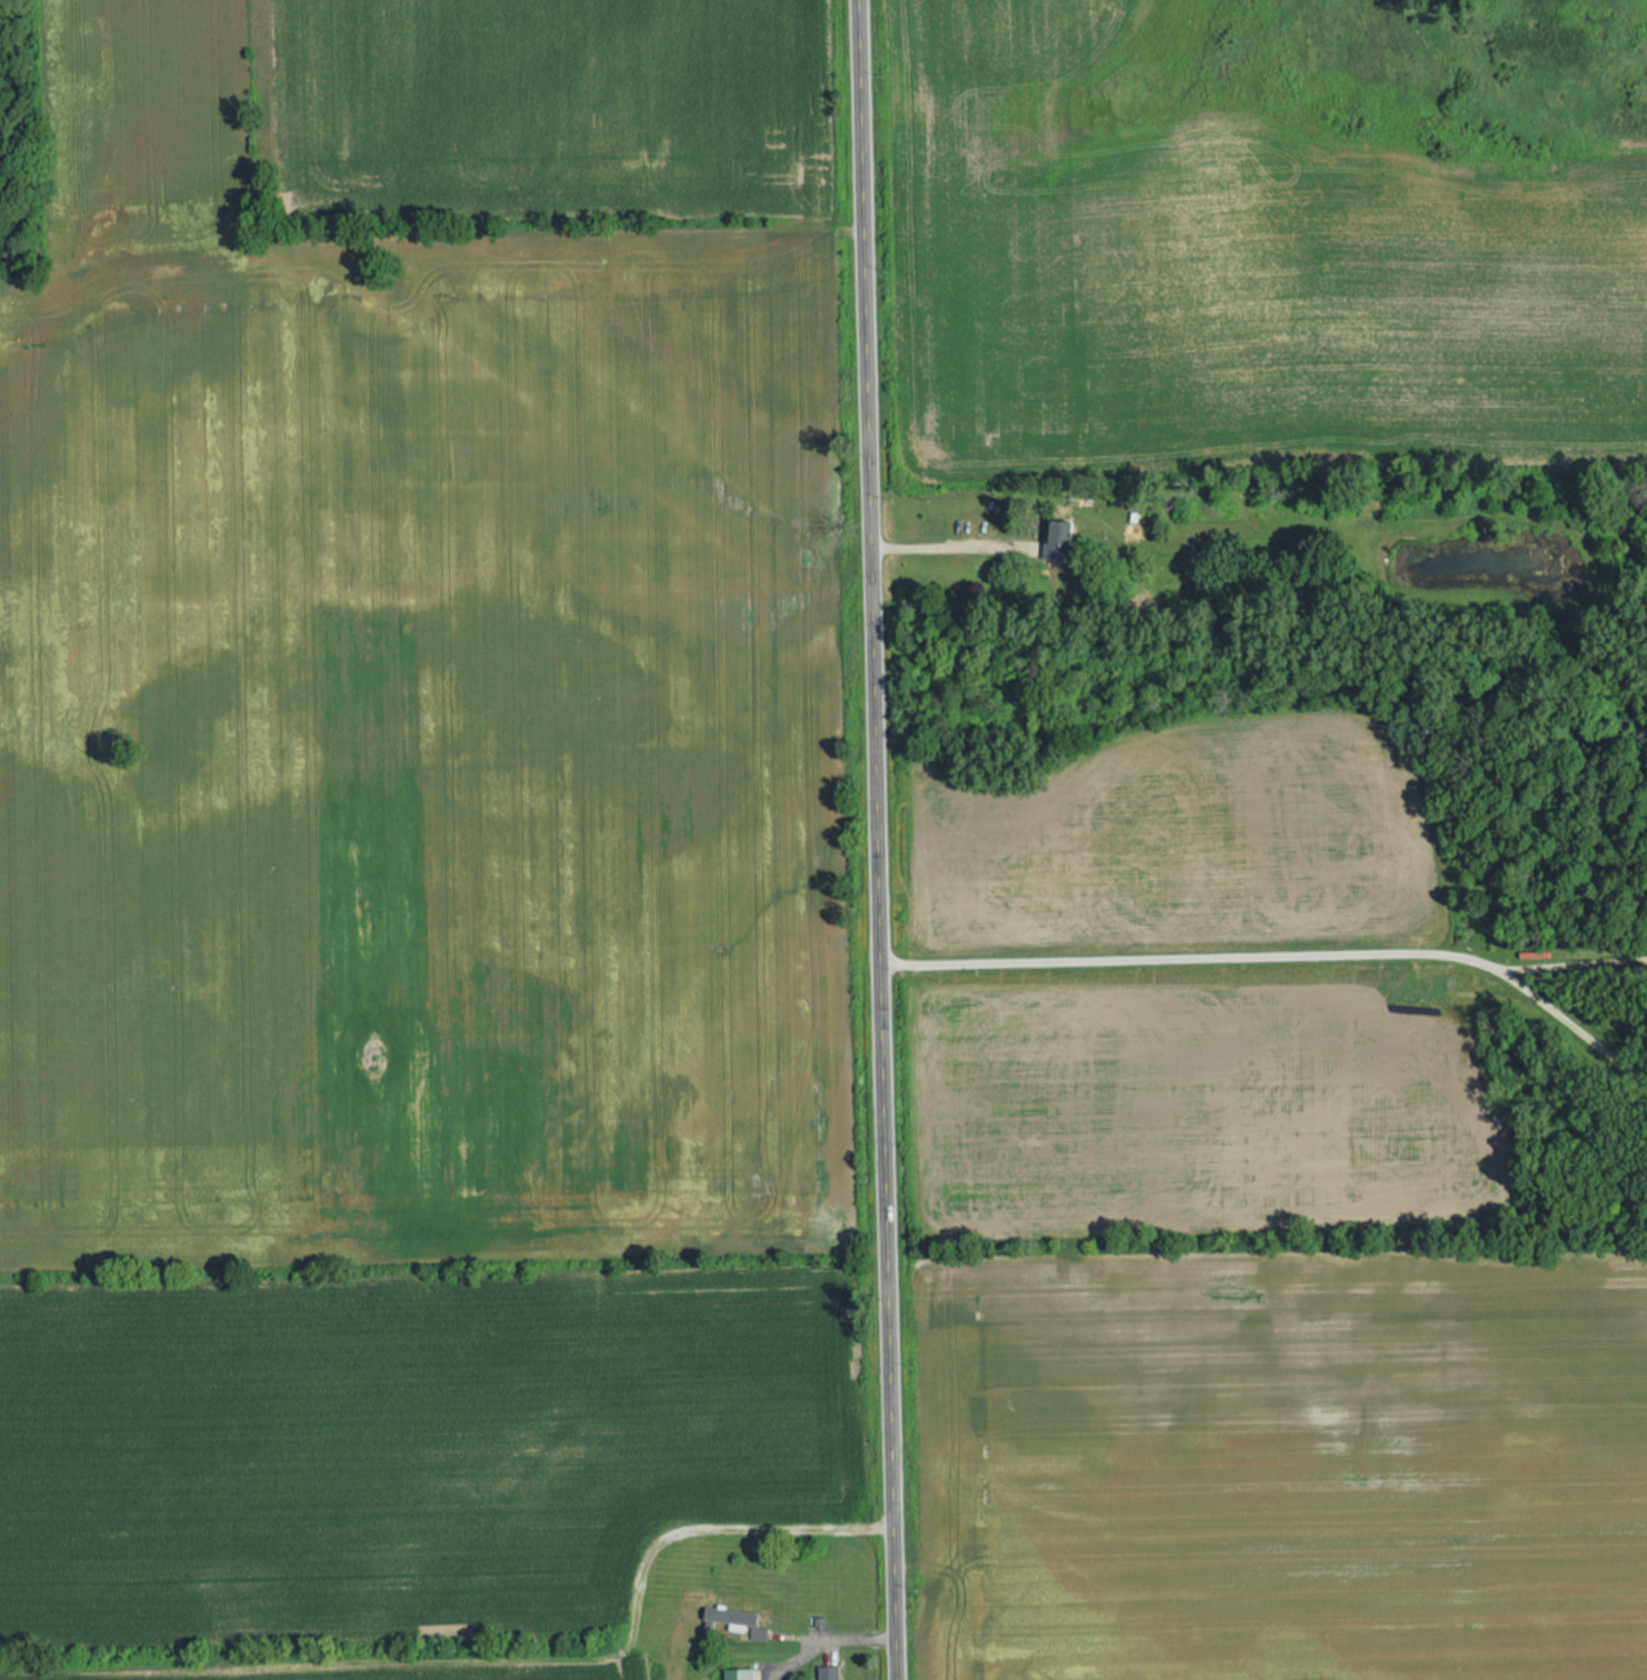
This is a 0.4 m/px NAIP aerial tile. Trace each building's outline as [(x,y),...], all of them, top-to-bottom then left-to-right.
[(1069,559),(1070,521),(1044,520),(1044,558),(1069,559)] [(752,1612),(702,1610),(701,1628),(751,1631),(752,1612)] [(721,1667),(721,1679),(754,1679),(754,1667),(721,1667)] [(815,1679),(841,1679),(841,1667),(815,1667),(815,1679)]
